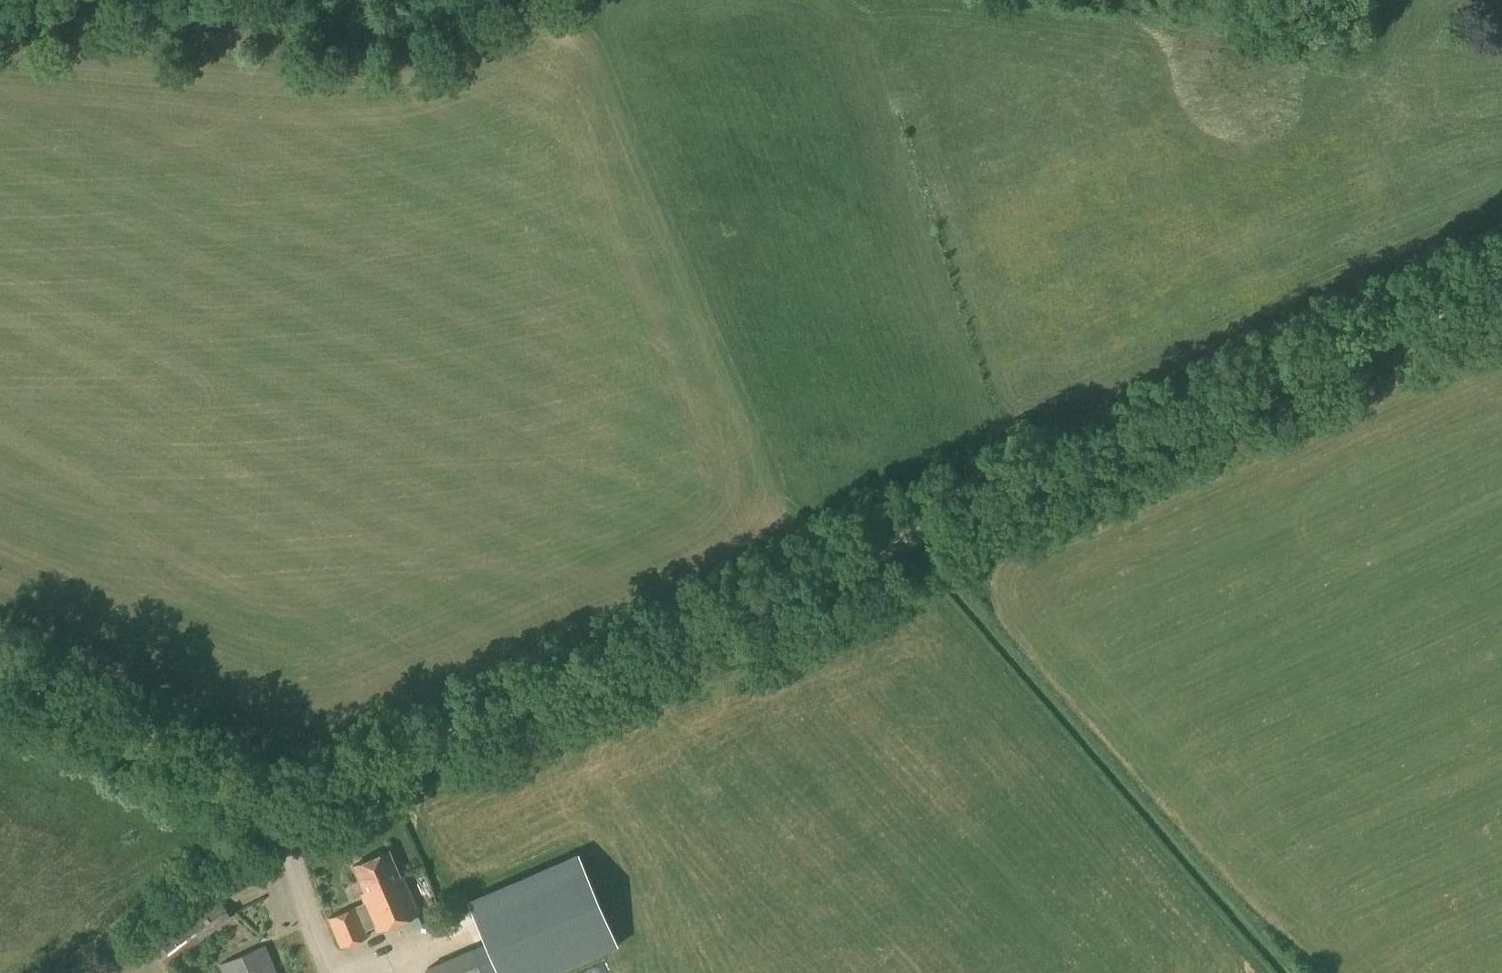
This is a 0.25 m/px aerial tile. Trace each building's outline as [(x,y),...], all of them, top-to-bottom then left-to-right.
[(399,878),(388,852),(353,866),(364,894),(361,895),(365,903),(328,919),(341,947),(367,936),(365,931),(374,927),(376,932),(419,914),(403,877),(399,878)] [(166,965),(231,917),(215,896),(150,944),(166,965)] [(515,929),(426,968),(428,972),(534,972),(515,929)] [(264,945),(218,965),(221,972),(276,972),(264,945)]
